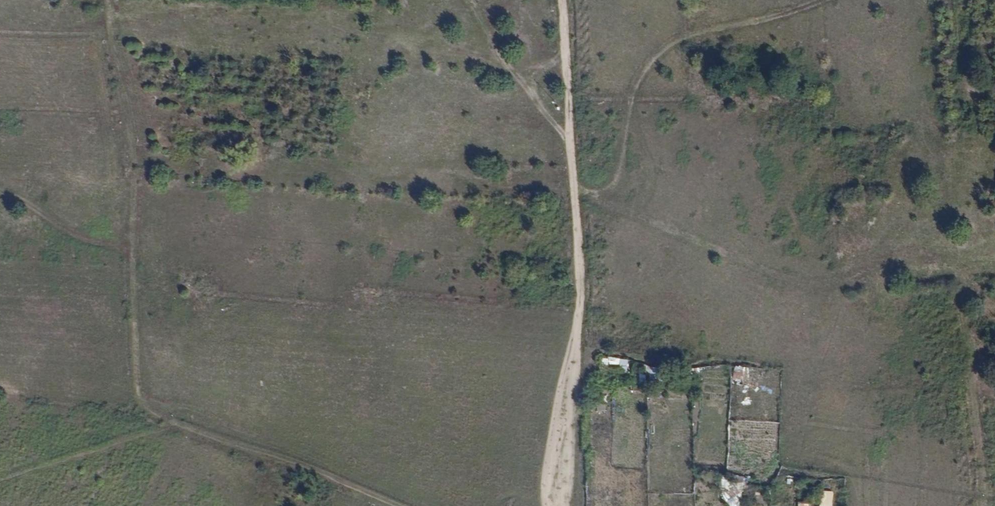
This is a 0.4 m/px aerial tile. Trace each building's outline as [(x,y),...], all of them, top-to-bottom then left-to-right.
[(600,358),(600,373),(632,375),(633,360),(600,358)] [(734,367),(734,381),(748,381),(749,367),(734,367)] [(833,491),(821,490),(820,505),(833,505),(833,491)]
